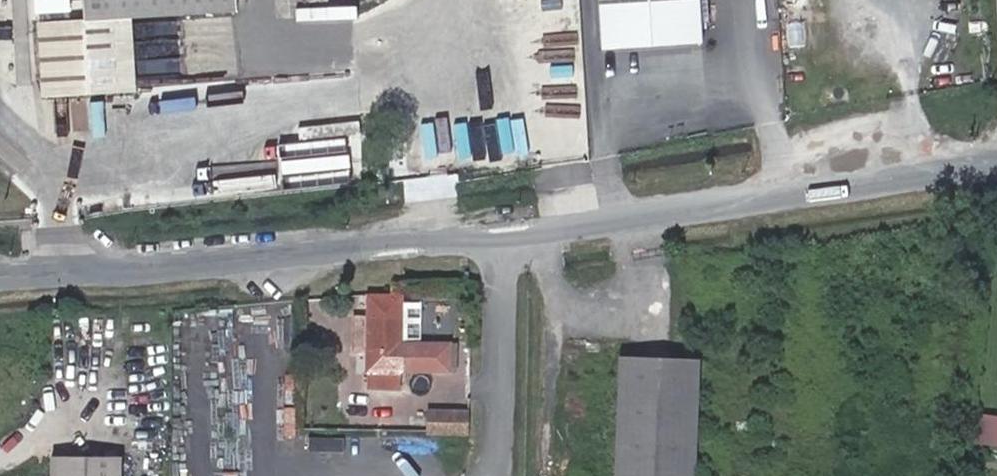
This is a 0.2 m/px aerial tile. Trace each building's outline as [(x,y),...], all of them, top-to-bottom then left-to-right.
[(83,29),(129,26),(236,19),(235,0),(81,0),(83,29)] [(608,51),(709,45),(706,0),(605,0),(608,51)] [(133,100),(129,26),(83,29),(36,32),(41,105),(133,100)] [(432,167),(503,160),(500,125),(428,132),(432,167)] [(320,153),(321,177),(356,176),(356,151),(320,153)] [(454,365),(454,337),(405,337),(405,291),(371,292),(371,311),(357,311),(357,349),(371,349),(371,384),(405,383),(405,365),(454,365)] [(615,347),(610,475),(687,475),(691,349),(615,347)] [(977,431),(981,402),(956,398),(952,427),(977,431)] [(470,426),(472,405),(432,405),(432,426),(470,426)] [(119,443),(51,442),(50,475),(119,475),(119,443)]
